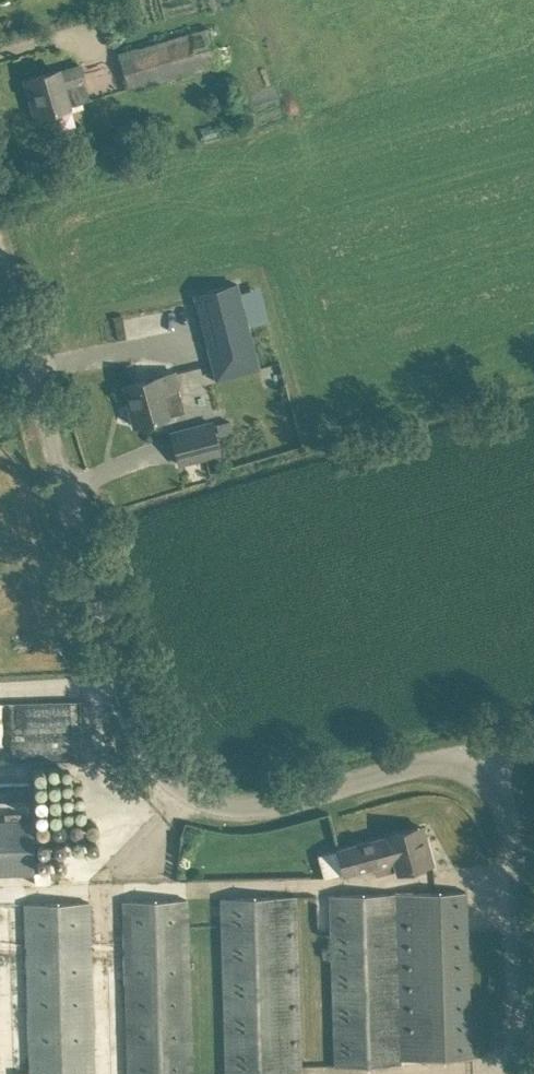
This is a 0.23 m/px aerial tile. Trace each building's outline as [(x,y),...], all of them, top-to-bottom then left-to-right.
[(127,87),(218,61),(208,27),(117,52),(127,87)] [(84,81),(79,64),(58,70),(29,78),(33,91),(29,92),(36,115),(69,106),(69,105),(89,100),(84,81)] [(259,367),(254,350),(237,283),(195,294),(212,361),(217,378),(259,367)] [(135,424),(168,415),(184,410),(178,387),(174,371),(127,384),(132,403),(129,404),(135,424)] [(212,422),(171,432),(179,463),(220,452),(215,435),(212,423),(212,422)] [(34,872),(33,819),(0,820),(0,873),(34,872)] [(421,841),(417,827),(388,835),(389,836),(369,842),(368,840),(337,849),(344,874),(375,865),(377,873),(397,868),(398,871),(432,861),(426,840),(421,841)] [(335,1065),(401,1064),(400,1059),(418,1059),(471,1057),(466,890),(396,892),(330,894),(335,1065)] [(296,895),(221,897),(227,1073),(301,1073),(296,895)] [(187,898),(124,900),(129,1073),(192,1073),(187,898)] [(89,901),(26,903),(31,1073),(94,1073),(89,901)]
